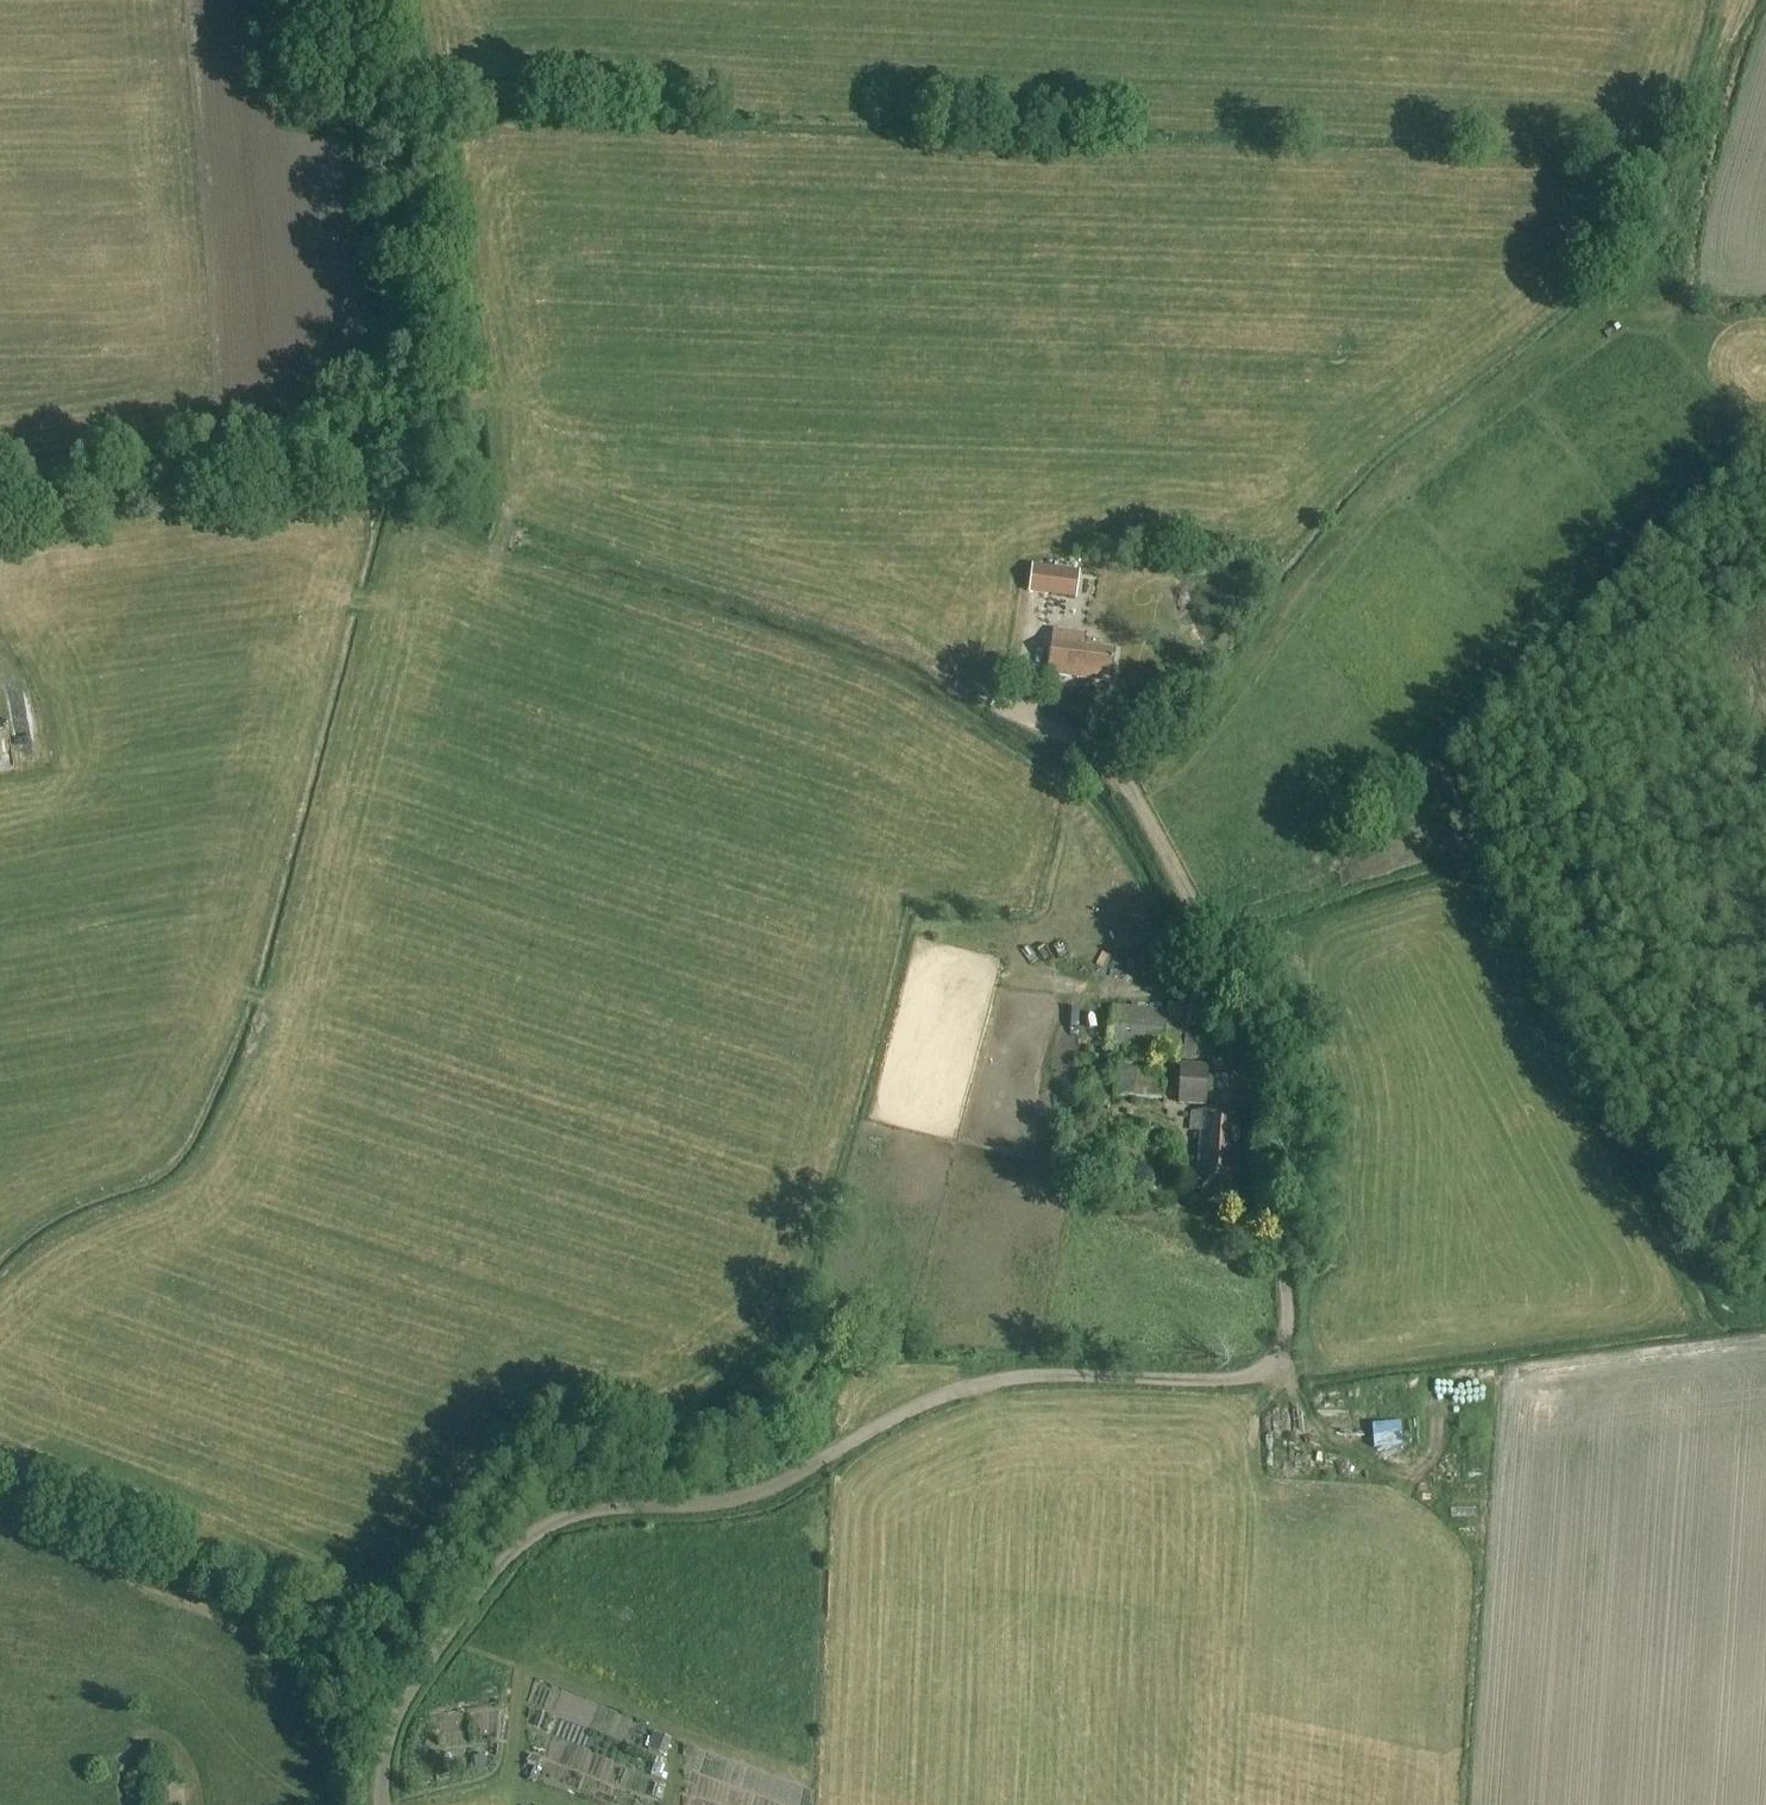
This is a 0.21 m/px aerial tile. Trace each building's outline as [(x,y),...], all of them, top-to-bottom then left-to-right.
[(1028,593),(1076,599),(1079,571),(1032,566),(1028,593)] [(1114,652),(1083,648),(1085,635),(1051,631),(1046,673),(1110,681),(1114,652)] [(1167,1005),(1166,1011),(1111,1007),(1108,1051),(1163,1055),(1163,1057),(1228,1062),(1229,1002),(1188,999),(1188,1006),(1167,1005)] [(1206,1107),(1208,1067),(1180,1065),(1177,1106),(1206,1107)] [(1116,1068),(1114,1096),(1162,1099),(1164,1072),(1116,1068)] [(1233,1174),(1236,1174),(1240,1115),(1191,1112),(1190,1132),(1199,1133),(1196,1190),(1207,1191),(1207,1202),(1231,1204),(1233,1174)] [(1380,1446),(1409,1445),(1408,1419),(1379,1420),(1380,1446)] [(660,1751),(644,1745),(639,1758),(655,1764),(660,1751)]
